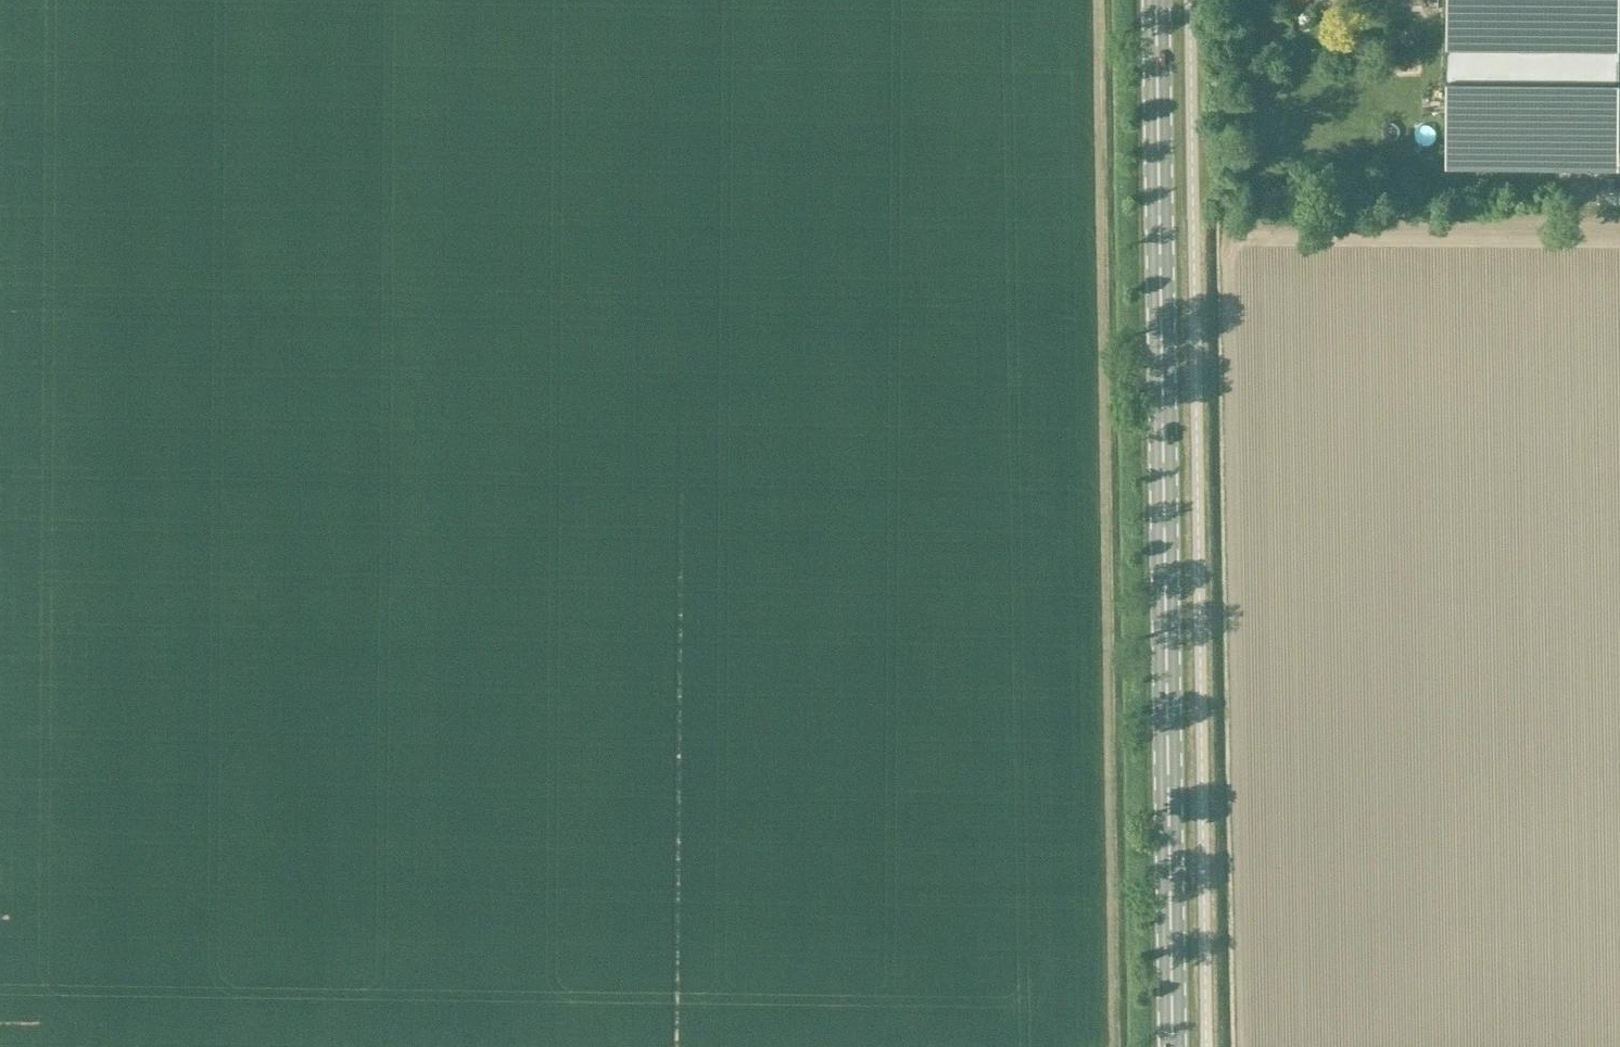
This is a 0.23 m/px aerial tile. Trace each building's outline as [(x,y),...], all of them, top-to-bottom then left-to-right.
[(1619,68),(1619,0),(1448,0),(1447,153),(1619,155),(1619,68)] [(1600,201),(1618,201),(1618,189),(1600,189),(1600,201)]
